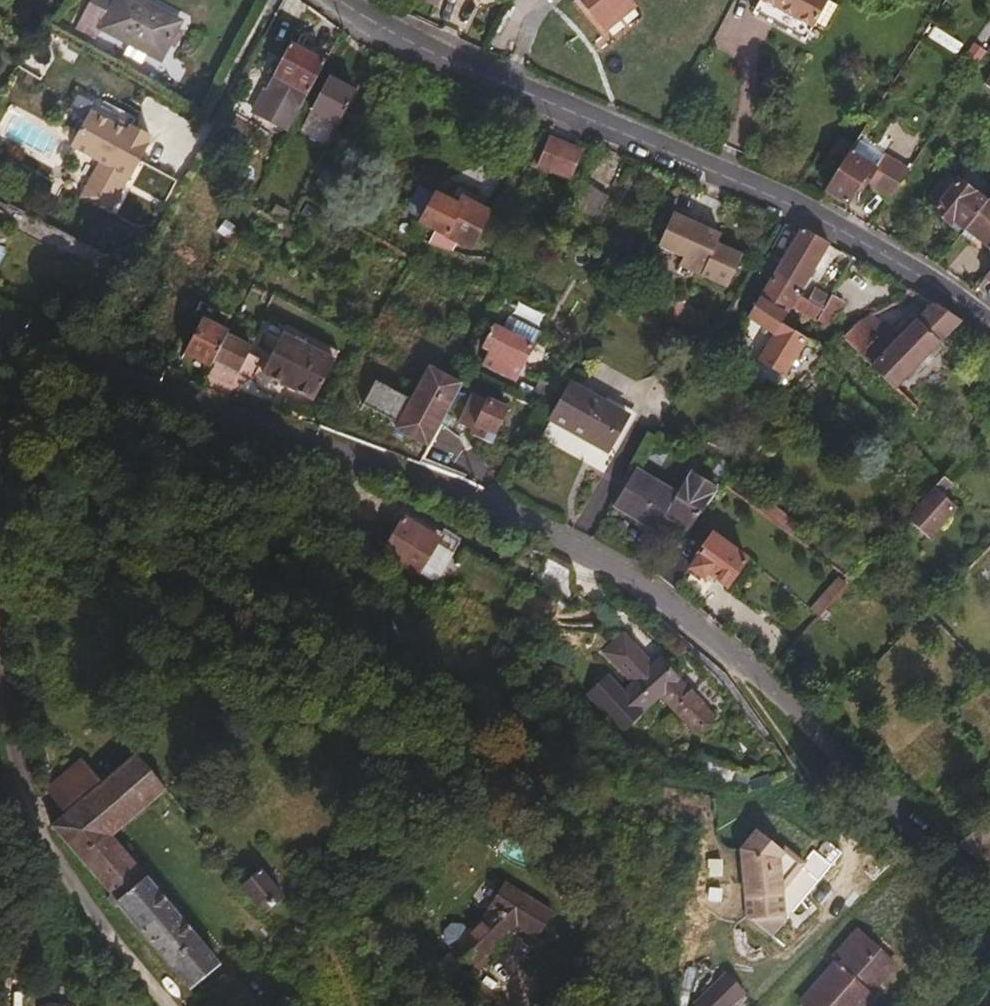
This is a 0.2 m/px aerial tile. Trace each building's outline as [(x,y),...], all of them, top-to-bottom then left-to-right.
[(172,19),(137,0),(106,0),(101,9),(84,0),(83,0),(69,26),(88,37),(94,26),(152,57),(172,19)] [(621,0),(580,0),(604,30),(621,0)] [(642,9),(636,0),(621,0),(604,30),(608,35),(642,9)] [(823,0),(756,0),(754,4),(805,32),(808,26),(810,29),(811,31),(814,31),(816,31),(817,26),(814,23),(810,23),(815,14),(823,0)] [(836,0),(823,0),(815,14),(824,19),(836,0)] [(290,107),(316,59),(282,40),(255,89),(290,107)] [(328,120),(346,86),(319,72),(302,105),(328,120)] [(278,130),(290,107),(255,89),(243,111),(278,130)] [(129,143),(133,136),(113,126),(112,128),(110,132),(99,125),(73,110),(53,144),(112,178),(131,144),(129,143)] [(112,128),(101,121),(99,125),(110,132),(112,128)] [(848,139),(850,135),(838,127),(823,151),(836,158),(848,139)] [(561,173),(571,146),(540,133),(530,160),(561,173)] [(890,190),(910,161),(884,144),(875,157),(848,139),(836,158),(823,180),(847,195),(855,182),(861,172),(867,176),(890,190)] [(936,199),(958,173),(948,164),(926,192),(936,199)] [(967,219),(986,193),(960,171),(958,173),(936,199),(935,201),(950,213),(954,209),(967,219)] [(861,185),(867,176),(861,172),(855,182),(861,185)] [(591,213),(602,189),(573,177),(563,201),(591,213)] [(412,216),(427,189),(412,181),(397,208),(412,216)] [(986,193),(967,219),(989,237),(989,188),(986,193)] [(479,208),(452,193),(448,200),(427,189),(412,216),(461,242),(479,208)] [(718,282),(732,250),(707,239),(711,230),(662,209),(648,241),(673,252),(670,261),(718,282)] [(789,291),(819,238),(792,223),(762,273),(789,289),(789,291)] [(783,302),(789,291),(789,289),(762,273),(738,314),(767,330),(752,357),(775,370),(797,332),(774,318),(783,302)] [(813,304),(821,289),(806,281),(798,296),(813,304)] [(818,322),(834,296),(821,289),(813,304),(798,296),(792,308),(818,322)] [(792,308),(798,296),(789,291),(783,302),(792,308)] [(886,384),(951,318),(923,299),(895,326),(874,304),(850,316),(834,333),(886,384)] [(203,356),(216,330),(217,329),(191,314),(175,345),(201,359),(203,356)] [(530,331),(498,314),(493,323),(525,340),(530,331)] [(304,394),(328,346),(274,320),(250,367),(304,394)] [(509,372),(525,340),(493,323),(487,320),(475,338),(484,343),(477,356),(509,372)] [(228,369),(241,344),(216,330),(203,356),(228,369)] [(619,403),(627,389),(574,359),(545,415),(607,449),(629,409),(619,403)] [(434,420),(448,393),(455,380),(420,363),(400,404),(434,420)] [(482,438),(499,402),(467,387),(451,420),(464,427),(463,429),(482,438)] [(680,523),(711,482),(683,464),(668,486),(627,462),(606,498),(647,523),(657,508),(680,523)] [(921,533),(948,503),(933,489),(942,478),(935,472),(898,514),(921,533)] [(433,537),(397,517),(377,552),(413,572),(433,537)] [(738,553),(702,528),(681,556),(665,545),(648,567),(665,580),(679,562),(693,572),(697,567),(716,581),(738,553)] [(548,580),(560,560),(541,548),(528,568),(548,580)] [(824,597),(839,581),(827,571),(817,583),(819,585),(815,589),(824,597)] [(813,616),(821,608),(817,605),(810,613),(813,616)] [(611,628),(591,646),(621,678),(610,688),(591,667),(575,680),(614,724),(652,689),(687,726),(703,711),(649,652),(640,660),(611,628)] [(155,783),(127,749),(107,765),(137,799),(155,783)] [(724,778),(729,764),(691,751),(686,764),(724,778)] [(211,957),(102,830),(104,828),(75,793),(93,777),(74,755),(37,786),(56,809),(44,820),(102,889),(97,892),(104,900),(109,896),(183,982),(211,957)] [(104,828),(137,799),(107,765),(93,777),(75,793),(104,828)] [(986,806),(949,836),(966,850),(989,832),(989,811),(986,806)] [(786,908),(784,876),(808,851),(789,832),(786,836),(761,813),(744,832),(747,904),(751,904),(772,923),(786,908)] [(276,890),(253,862),(233,879),(255,907),(276,890)] [(543,921),(557,895),(512,869),(495,893),(498,895),(465,940),(488,958),(498,945),(496,943),(515,918),(511,915),(518,906),(543,921)] [(895,957),(858,923),(831,952),(835,955),(800,991),(816,1005),(819,1005),(822,1003),(826,1005),(855,1005),(872,988),(868,984),(895,957)] [(743,978),(725,960),(695,991),(697,993),(691,998),(699,1005),(715,1005),(743,978)]
